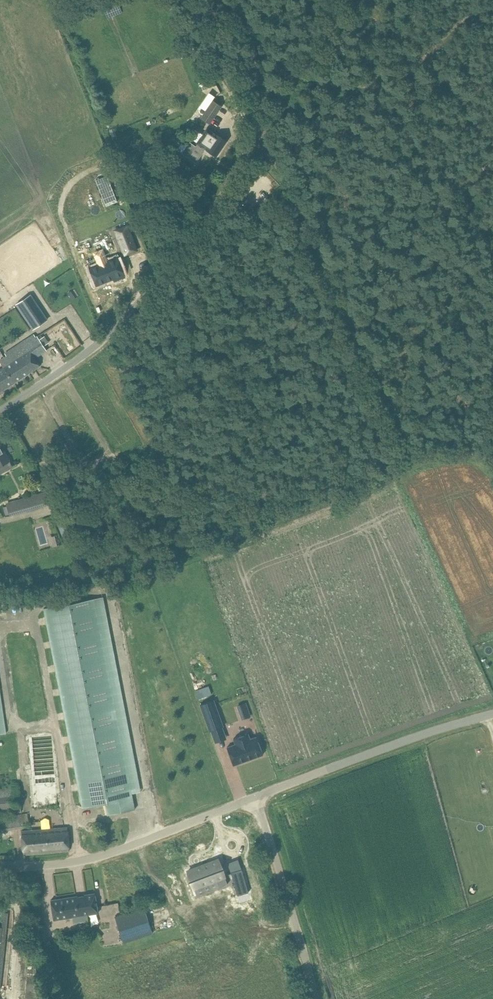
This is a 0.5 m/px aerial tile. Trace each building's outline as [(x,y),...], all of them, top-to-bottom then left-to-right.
[(193,98),(182,104),(190,118),(201,112),(193,98)] [(213,101),(202,118),(209,123),(220,107),(213,101)] [(174,105),(160,112),(163,118),(177,111),(174,105)] [(217,135),(207,128),(196,142),(216,156),(226,141),(217,135)] [(194,146),(187,157),(196,163),(203,153),(194,146)] [(109,180),(98,184),(106,206),(117,201),(109,180)] [(125,223),(114,228),(124,252),(135,247),(125,223)] [(91,268),(98,285),(115,278),(116,280),(127,276),(119,257),(108,261),(106,256),(97,259),(99,265),(91,268)] [(34,329),(47,320),(30,295),(17,304),(34,329)] [(42,344),(37,336),(0,361),(4,367),(0,370),(0,391),(39,366),(34,359),(46,351),(42,344)] [(13,467),(0,442),(0,474),(13,467)] [(50,492),(7,504),(10,515),(53,502),(50,492)] [(64,517),(56,520),(62,536),(70,533),(64,517)] [(44,608),(80,798),(82,807),(105,803),(107,815),(135,809),(133,800),(131,793),(141,791),(103,597),(44,608)] [(209,686),(195,691),(198,699),(211,694),(209,686)] [(213,700),(200,704),(210,731),(212,731),(221,727),(223,727),(213,700)] [(59,805),(55,733),(31,735),(34,806),(59,805)] [(235,744),(227,747),(233,765),(263,755),(257,737),(250,739),(248,733),(233,738),(235,744)] [(0,817),(0,831),(9,829),(7,816),(0,817)] [(69,851),(67,827),(22,831),(24,855),(69,851)] [(193,869),(187,871),(188,872),(193,870),(196,876),(197,879),(200,886),(194,888),(197,895),(219,887),(228,884),(218,859),(193,869)] [(242,869),(231,872),(237,895),(248,892),(242,869)] [(78,896),(51,900),(52,910),(54,920),(72,917),(87,914),(98,913),(97,903),(95,893),(84,895),(84,896),(78,897),(78,896)] [(117,923),(123,943),(153,933),(145,907),(114,917),(117,923)] [(0,926),(0,942),(0,946),(0,989),(1,989),(8,913),(4,912),(2,927),(0,926)]
